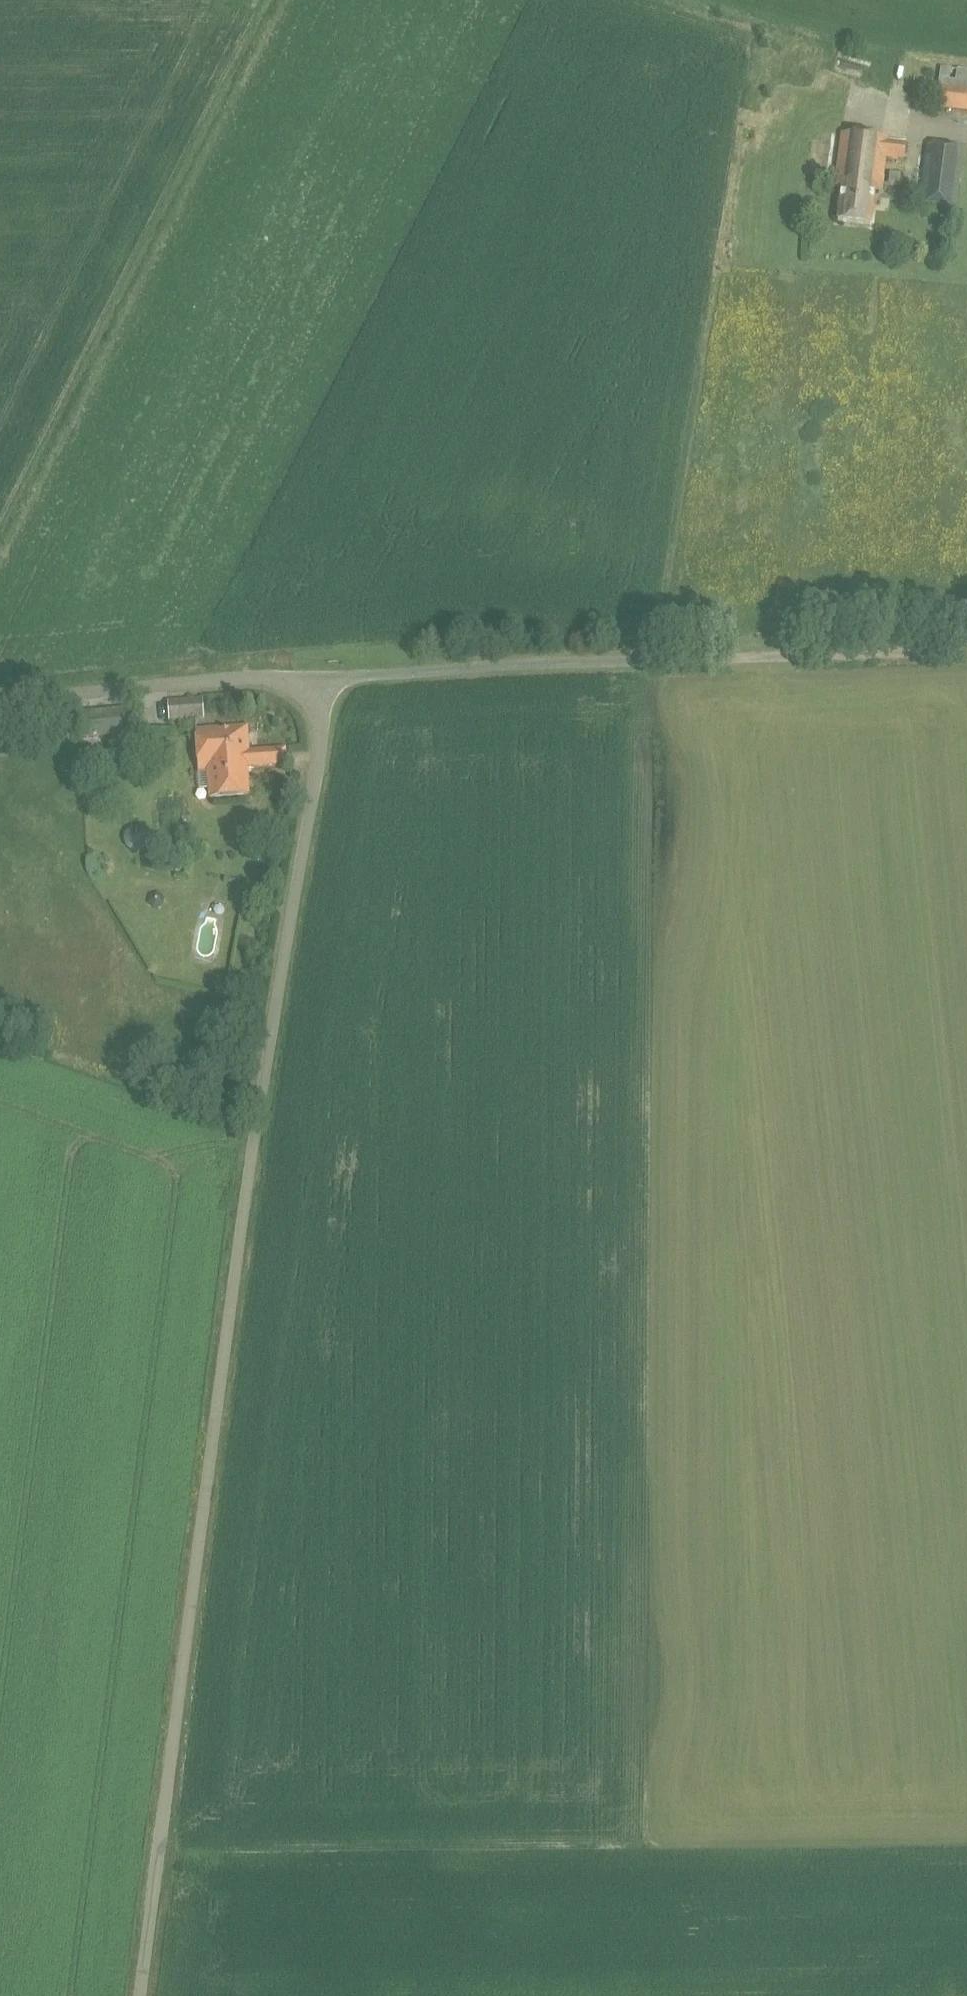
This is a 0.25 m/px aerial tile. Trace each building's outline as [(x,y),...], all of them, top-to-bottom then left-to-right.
[(966,112),(966,70),(941,67),(936,108),(966,112)] [(838,220),(872,224),(876,191),(882,192),(886,158),(904,160),(906,142),(841,135),(835,186),(842,187),(838,220)] [(919,204),(956,209),(964,150),(927,144),(919,204)] [(889,184),(902,186),(904,174),(890,172),(889,184)] [(170,701),(172,720),(205,718),(204,699),(170,701)] [(80,712),(82,738),(132,734),(129,707),(80,712)] [(247,767),(287,764),(286,746),(250,749),(248,726),(196,730),(199,771),(208,770),(211,799),(250,796),(247,767)] [(256,841),(266,842),(269,827),(258,825),(256,841)] [(133,851),(136,851),(137,851),(139,851),(141,851),(143,850),(146,848),(148,845),(149,843),(149,840),(149,837),(149,835),(147,831),(146,830),(142,827),(140,826),(137,826),(134,826),(133,827),(129,829),(128,829),(127,831),(126,832),(125,834),(125,835),(125,837),(124,838),(124,839),(125,842),(125,843),(126,845),(127,846),(128,847),(130,849),(131,850),(133,851)] [(150,903),(155,907),(162,905),(163,898),(157,893),(151,896),(150,903)]
